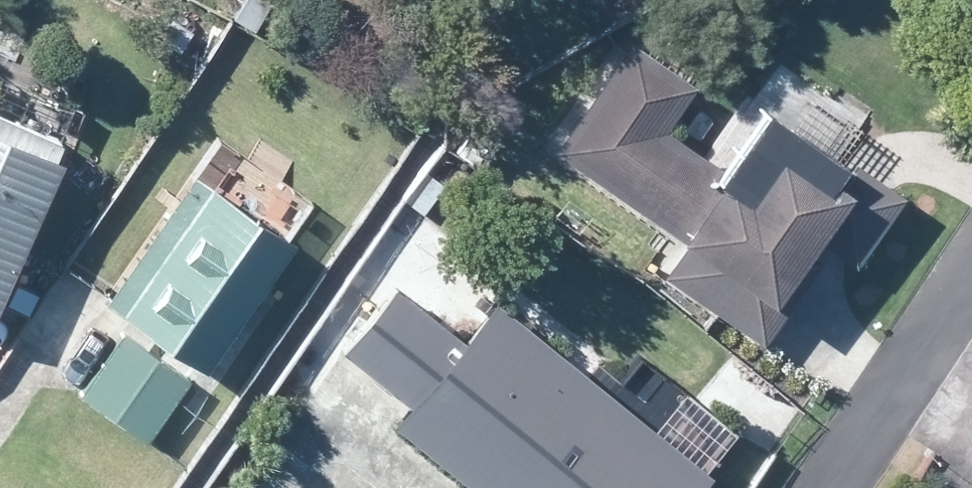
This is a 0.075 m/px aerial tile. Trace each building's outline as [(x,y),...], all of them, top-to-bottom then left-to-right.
[(271,6),(261,0),(250,0),(238,18),(256,30),(271,6)] [(178,26),(167,42),(184,53),(195,38),(178,26)] [(667,132),(698,87),(635,43),(559,154),(691,244),(668,277),(769,346),(826,261),(817,255),(825,241),(851,260),(862,266),(909,196),(894,185),(859,162),(855,167),(852,165),(842,159),(771,110),(728,173),(667,132)] [(30,251),(70,160),(0,130),(0,320),(7,305),(31,316),(55,262),(30,251)] [(211,372),(302,244),(221,188),(130,316),(211,372)] [(612,255),(636,271),(649,253),(624,238),(612,255)] [(501,304),(469,343),(403,289),(357,346),(349,353),(417,407),(400,428),(475,487),(705,487),(715,476),(702,467),(583,370),(501,304)] [(152,442),(194,383),(127,337),(86,397),(152,442)] [(660,421),(709,460),(733,429),(685,390),(665,416),(660,421)]
